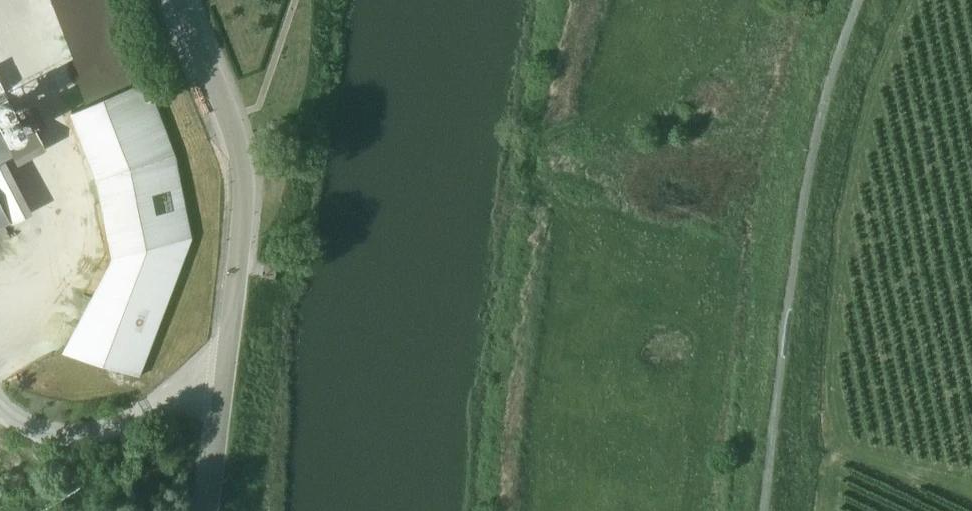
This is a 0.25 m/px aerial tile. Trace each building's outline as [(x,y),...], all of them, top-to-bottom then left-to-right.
[(135,247),(134,252),(126,254),(110,278),(111,283),(105,284),(79,325),(72,351),(126,365),(127,364),(149,378),(164,319),(158,320),(153,301),(168,298),(156,295),(144,287),(169,281),(148,276),(170,271),(178,259),(174,245),(180,249),(186,270),(190,251),(185,250),(183,241),(197,237),(161,84),(100,99),(135,247)] [(1,161),(11,156),(5,146),(0,136),(0,161),(1,161)] [(9,222),(0,206),(0,227),(9,222)]
